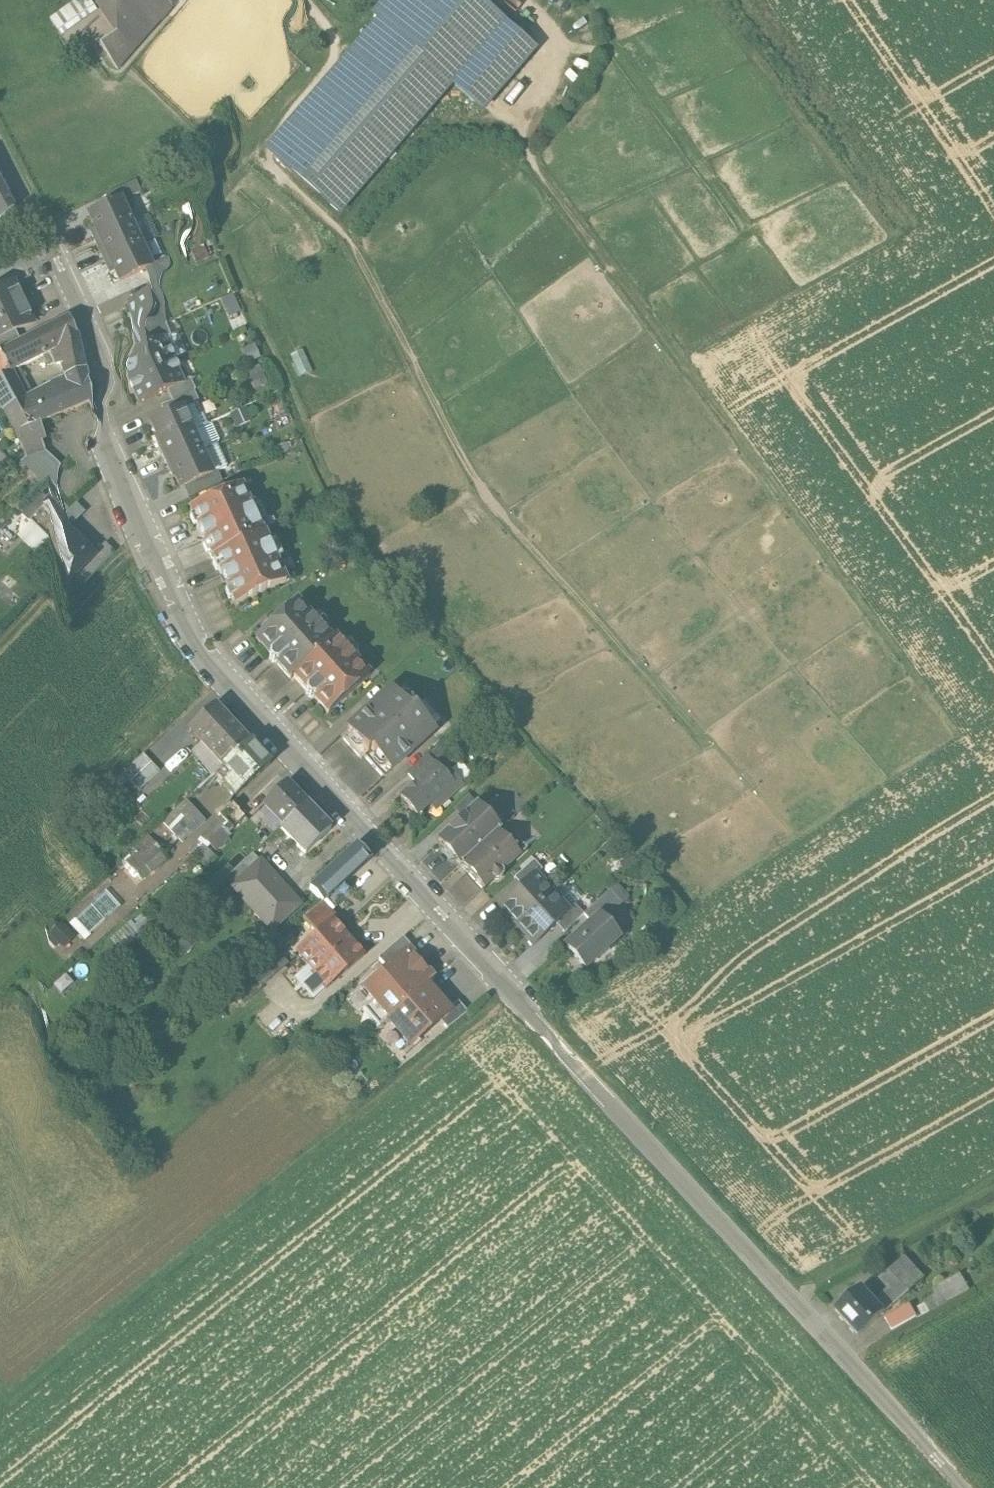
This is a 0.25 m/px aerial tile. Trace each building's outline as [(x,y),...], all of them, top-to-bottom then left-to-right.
[(93,68),(134,40),(117,16),(107,0),(47,0),(93,68)] [(117,16),(134,40),(138,37),(164,60),(217,0),(131,0),(117,16)] [(274,156),(339,213),(455,80),(487,108),(539,50),(478,0),(411,0),(274,156)] [(134,40),(93,68),(107,89),(91,101),(109,124),(164,60),(138,37),(134,40)] [(128,236),(98,249),(103,260),(113,256),(133,248),(128,236)] [(103,260),(82,270),(87,282),(83,283),(88,293),(123,278),(113,256),(103,260)] [(123,278),(88,293),(98,315),(133,299),(123,278)] [(133,299),(98,315),(102,325),(106,324),(111,335),(137,324),(142,321),(133,299)] [(160,313),(142,321),(137,324),(142,335),(166,324),(160,313)] [(166,324),(142,335),(147,346),(163,339),(163,340),(171,336),(166,324)] [(6,336),(0,339),(0,391),(27,378),(6,336)] [(147,346),(120,358),(130,381),(173,361),(163,340),(163,339),(147,346)] [(173,361),(130,381),(140,403),(167,391),(183,384),(183,383),(173,361)] [(61,372),(21,392),(24,414),(43,405),(47,415),(53,418),(52,416),(73,408),(70,392),(61,372)] [(183,384),(167,391),(172,402),(194,392),(196,391),(190,379),(183,383),(183,384)] [(0,401),(0,422),(0,423),(2,422),(3,424),(24,414),(21,392),(0,401)] [(172,402),(161,407),(166,418),(183,410),(183,411),(200,403),(194,392),(172,402)] [(73,408),(52,416),(53,418),(58,430),(76,423),(73,408)] [(166,418),(152,424),(157,436),(154,437),(159,447),(193,432),(183,411),(183,410),(166,418)] [(0,423),(0,461),(17,450),(3,424),(2,422),(0,423)] [(76,423),(58,430),(46,436),(25,447),(36,474),(86,454),(76,423)] [(193,432),(159,447),(168,468),(202,453),(218,446),(217,445),(219,441),(213,427),(209,426),(208,425),(193,432)] [(0,461),(0,468),(9,485),(19,509),(37,501),(33,490),(36,489),(31,476),(36,474),(25,447),(18,451),(17,450),(0,461)] [(202,453),(168,468),(173,478),(176,477),(181,488),(184,487),(212,474),(202,453)] [(212,474),(184,487),(189,498),(222,483),(217,471),(212,474)] [(242,487),(190,510),(212,558),(214,557),(263,535),(263,534),(242,487)] [(93,555),(65,529),(23,572),(51,600),(73,578),(94,556),(93,555)] [(263,535),(214,557),(216,562),(213,563),(216,571),(220,570),(229,590),(225,591),(229,599),(232,598),(235,604),(286,581),(265,533),(263,534),(263,535)] [(105,543),(93,555),(94,556),(73,578),(82,587),(115,553),(105,543)] [(332,639),(297,601),(256,639),(270,655),(270,656),(270,659),(273,663),(276,663),(277,662),(291,678),(294,676),(294,675),(332,640),(332,639)] [(332,640),(294,675),(294,676),(307,690),(307,691),(307,694),(310,698),(313,698),(314,697),(328,713),(370,676),(335,637),(332,639),(332,640)] [(392,690),(347,731),(367,752),(370,750),(412,712),(412,711),(392,690)] [(250,742),(216,706),(190,730),(224,766),(250,742)] [(412,712),(370,750),(390,772),(435,731),(414,709),(412,711),(412,712)] [(367,752),(347,731),(341,736),(361,758),(364,755),(367,752)] [(224,766),(223,766),(229,773),(243,788),(270,763),(250,742),(224,766)] [(390,772),(370,750),(367,752),(364,755),(384,777),(390,772)] [(124,771),(139,788),(160,769),(144,751),(124,771)] [(428,756),(407,775),(416,785),(437,766),(428,756)] [(223,766),(198,789),(203,793),(208,799),(226,782),(225,776),(229,773),(223,766)] [(416,785),(401,799),(417,816),(430,805),(441,806),(463,786),(449,771),(445,775),(437,766),(416,785)] [(286,783),(263,807),(284,827),(307,804),(286,783)] [(208,825),(190,804),(166,824),(185,845),(208,825)] [(239,811),(233,804),(219,815),(252,847),(264,835),(239,811)] [(331,829),(307,804),(284,827),(282,830),(305,854),(331,829)] [(476,807),(439,840),(462,865),(498,832),(476,807)] [(498,832),(462,865),(484,890),(493,881),(499,882),(503,878),(503,872),(527,851),(514,836),(507,842),(498,832)] [(208,859),(216,847),(204,840),(196,852),(208,859)] [(357,845),(310,889),(323,902),(370,859),(357,845)] [(167,868),(152,849),(129,868),(137,878),(148,870),(155,878),(167,868)] [(253,854),(226,878),(234,887),(261,863),(253,854)] [(534,861),(514,879),(522,888),(536,876),(542,871),(534,861)] [(283,887),(261,863),(234,887),(256,911),(256,914),(262,921),(265,921),(272,929),(299,904),(290,894),(284,887),(283,887)] [(522,888),(501,908),(517,926),(552,894),(536,876),(522,888)] [(610,891),(584,915),(592,924),(599,917),(600,918),(619,901),(610,891)] [(552,894),(517,926),(534,944),(556,924),(569,912),(552,894)] [(323,902),(304,919),(317,934),(333,920),(337,917),(323,902)] [(569,912),(556,924),(564,933),(584,915),(575,906),(569,912)] [(592,924),(566,948),(585,969),(598,957),(601,960),(611,951),(608,948),(618,938),(600,918),(599,917),(592,924)] [(317,934),(298,950),(315,970),(312,973),(326,990),(365,957),(333,920),(317,934)] [(404,938),(380,958),(388,967),(408,950),(412,947),(404,938)] [(388,967),(365,988),(376,1000),(364,1011),(378,1027),(388,1019),(388,1020),(427,986),(434,980),(408,950),(388,967)] [(427,986),(388,1020),(410,1043),(429,1027),(430,1028),(440,1020),(450,1011),(449,1010),(427,986)] [(458,1001),(449,1010),(450,1011),(440,1020),(448,1029),(468,1013),(458,1001)] [(909,1292),(889,1271),(881,1279),(891,1290),(876,1304),(885,1313),(909,1292)] [(930,1306),(972,1291),(965,1273),(933,1285),(937,1296),(927,1299),(930,1306)] [(876,1304),(862,1289),(837,1311),(860,1335),(885,1313),(876,1304)] [(910,1305),(886,1318),(892,1331),(917,1317),(910,1305)]
